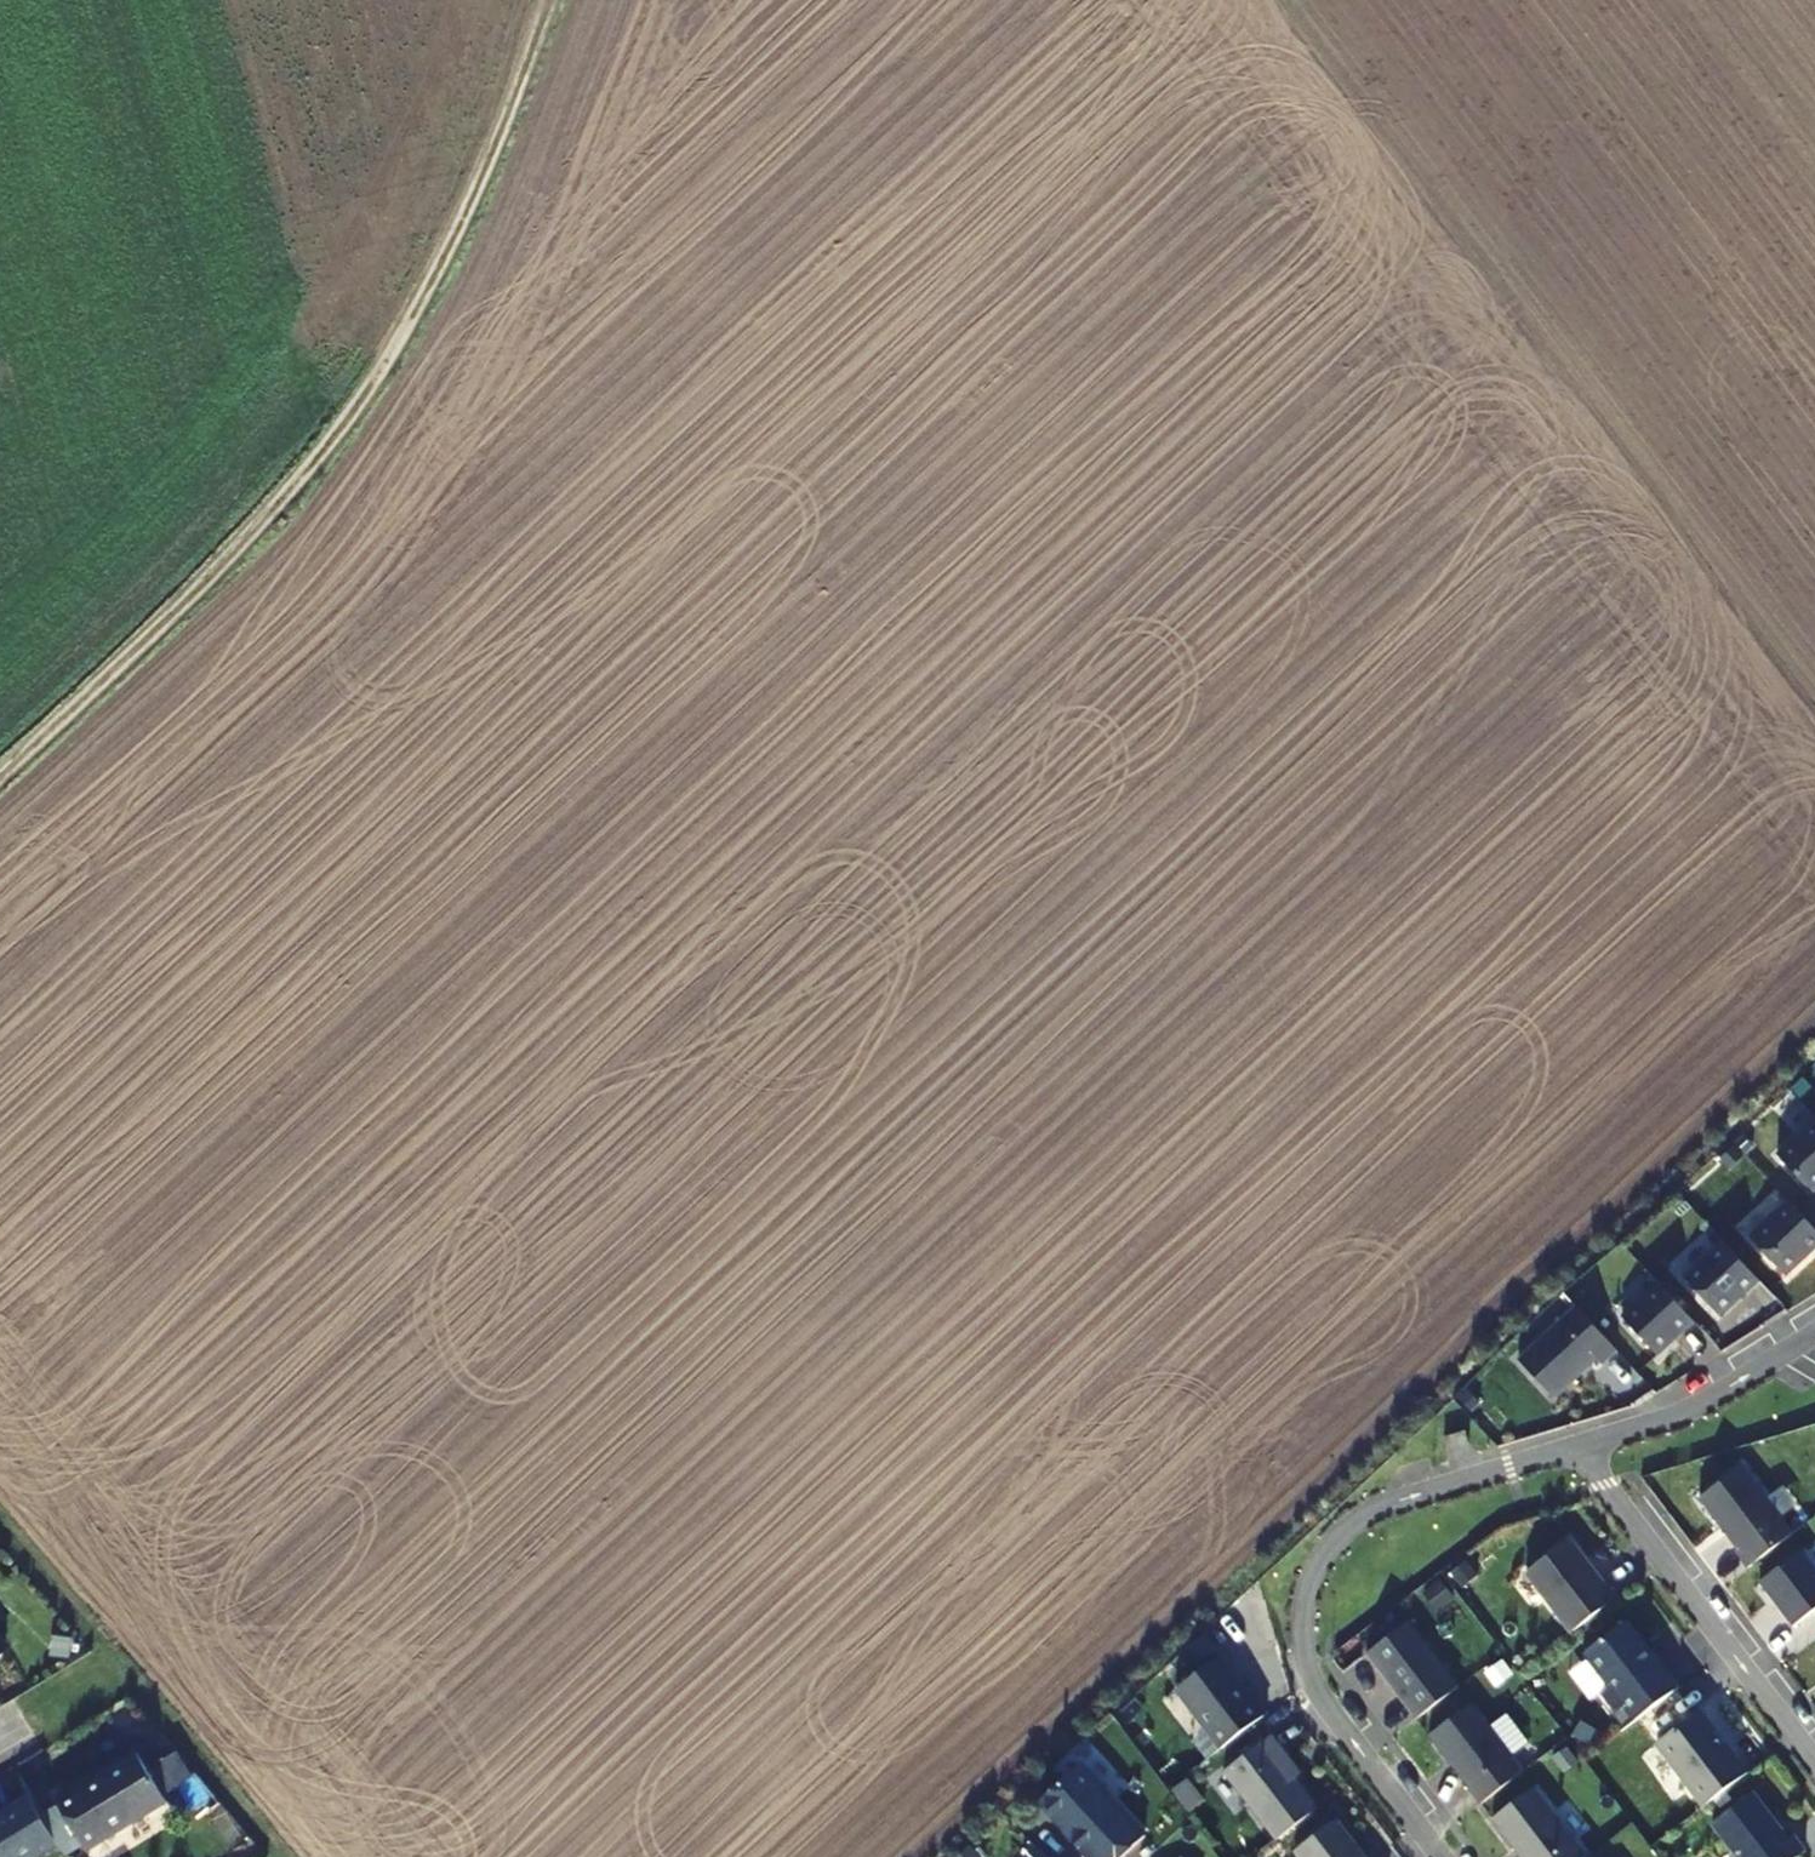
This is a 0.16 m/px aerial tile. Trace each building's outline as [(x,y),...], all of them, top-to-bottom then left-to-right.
[(1777,1156),(1813,1195),(1814,1193),(1814,1120),(1777,1156)] [(1789,1201),(1750,1237),(1786,1276),(1814,1249),(1814,1230),(1789,1201)] [(1759,1281),(1723,1242),(1684,1278),(1720,1318),(1759,1281)] [(1694,1323),(1658,1284),(1622,1318),(1658,1357),(1694,1323)] [(1617,1351),(1576,1307),(1518,1361),(1554,1400),(1598,1360),(1602,1365),(1617,1351)] [(1468,1445),(1464,1432),(1443,1438),(1447,1451),(1468,1445)] [(1748,1569),(1793,1534),(1741,1466),(1699,1499),(1738,1550),(1735,1552),(1748,1569)] [(1526,1573),(1571,1633),(1615,1600),(1592,1570),(1590,1572),(1583,1562),(1585,1561),(1570,1540),(1526,1573)] [(1760,1583),(1793,1627),(1814,1611),(1814,1569),(1801,1551),(1760,1583)] [(1451,1574),(1462,1588),(1476,1577),(1465,1563),(1451,1574)] [(1453,1598),(1440,1581),(1425,1592),(1438,1609),(1453,1598)] [(1416,1720),(1459,1687),(1409,1622),(1366,1654),(1416,1720)] [(1625,1707),(1636,1721),(1680,1688),(1655,1655),(1651,1658),(1642,1648),(1644,1646),(1626,1622),(1590,1649),(1589,1660),(1610,1687),(1602,1692),(1618,1713),(1625,1707)] [(51,1654),(69,1658),(74,1641),(57,1636),(51,1654)] [(1219,1657),(1175,1690),(1220,1750),(1266,1714),(1254,1698),(1251,1699),(1219,1657)] [(1481,1804),(1523,1772),(1471,1703),(1428,1736),(1481,1804)] [(1656,1745),(1703,1807),(1747,1774),(1724,1744),(1722,1746),(1714,1736),(1716,1734),(1700,1711),(1656,1745)] [(1223,1772),(1276,1841),(1318,1809),(1278,1756),(1284,1752),(1272,1736),(1223,1772)] [(49,1794),(84,1852),(164,1802),(134,1753),(73,1791),(68,1783),(49,1794)] [(1144,1836),(1078,1765),(1039,1801),(1065,1829),(1062,1832),(1086,1856),(1121,1856),(1144,1836)] [(1186,1780),(1171,1791),(1188,1813),(1202,1802),(1186,1780)] [(1533,1788),(1492,1819),(1514,1848),(1516,1846),(1523,1854),(1520,1856),(1521,1856),(1585,1856),(1533,1788)] [(1711,1824),(1737,1856),(1798,1856),(1805,1852),(1793,1836),(1788,1840),(1752,1793),(1711,1824)] [(55,1844),(27,1798),(0,1814),(0,1856),(33,1856),(55,1844)] [(1298,1856),(1364,1856),(1336,1820),(1294,1852),(1298,1856)]
